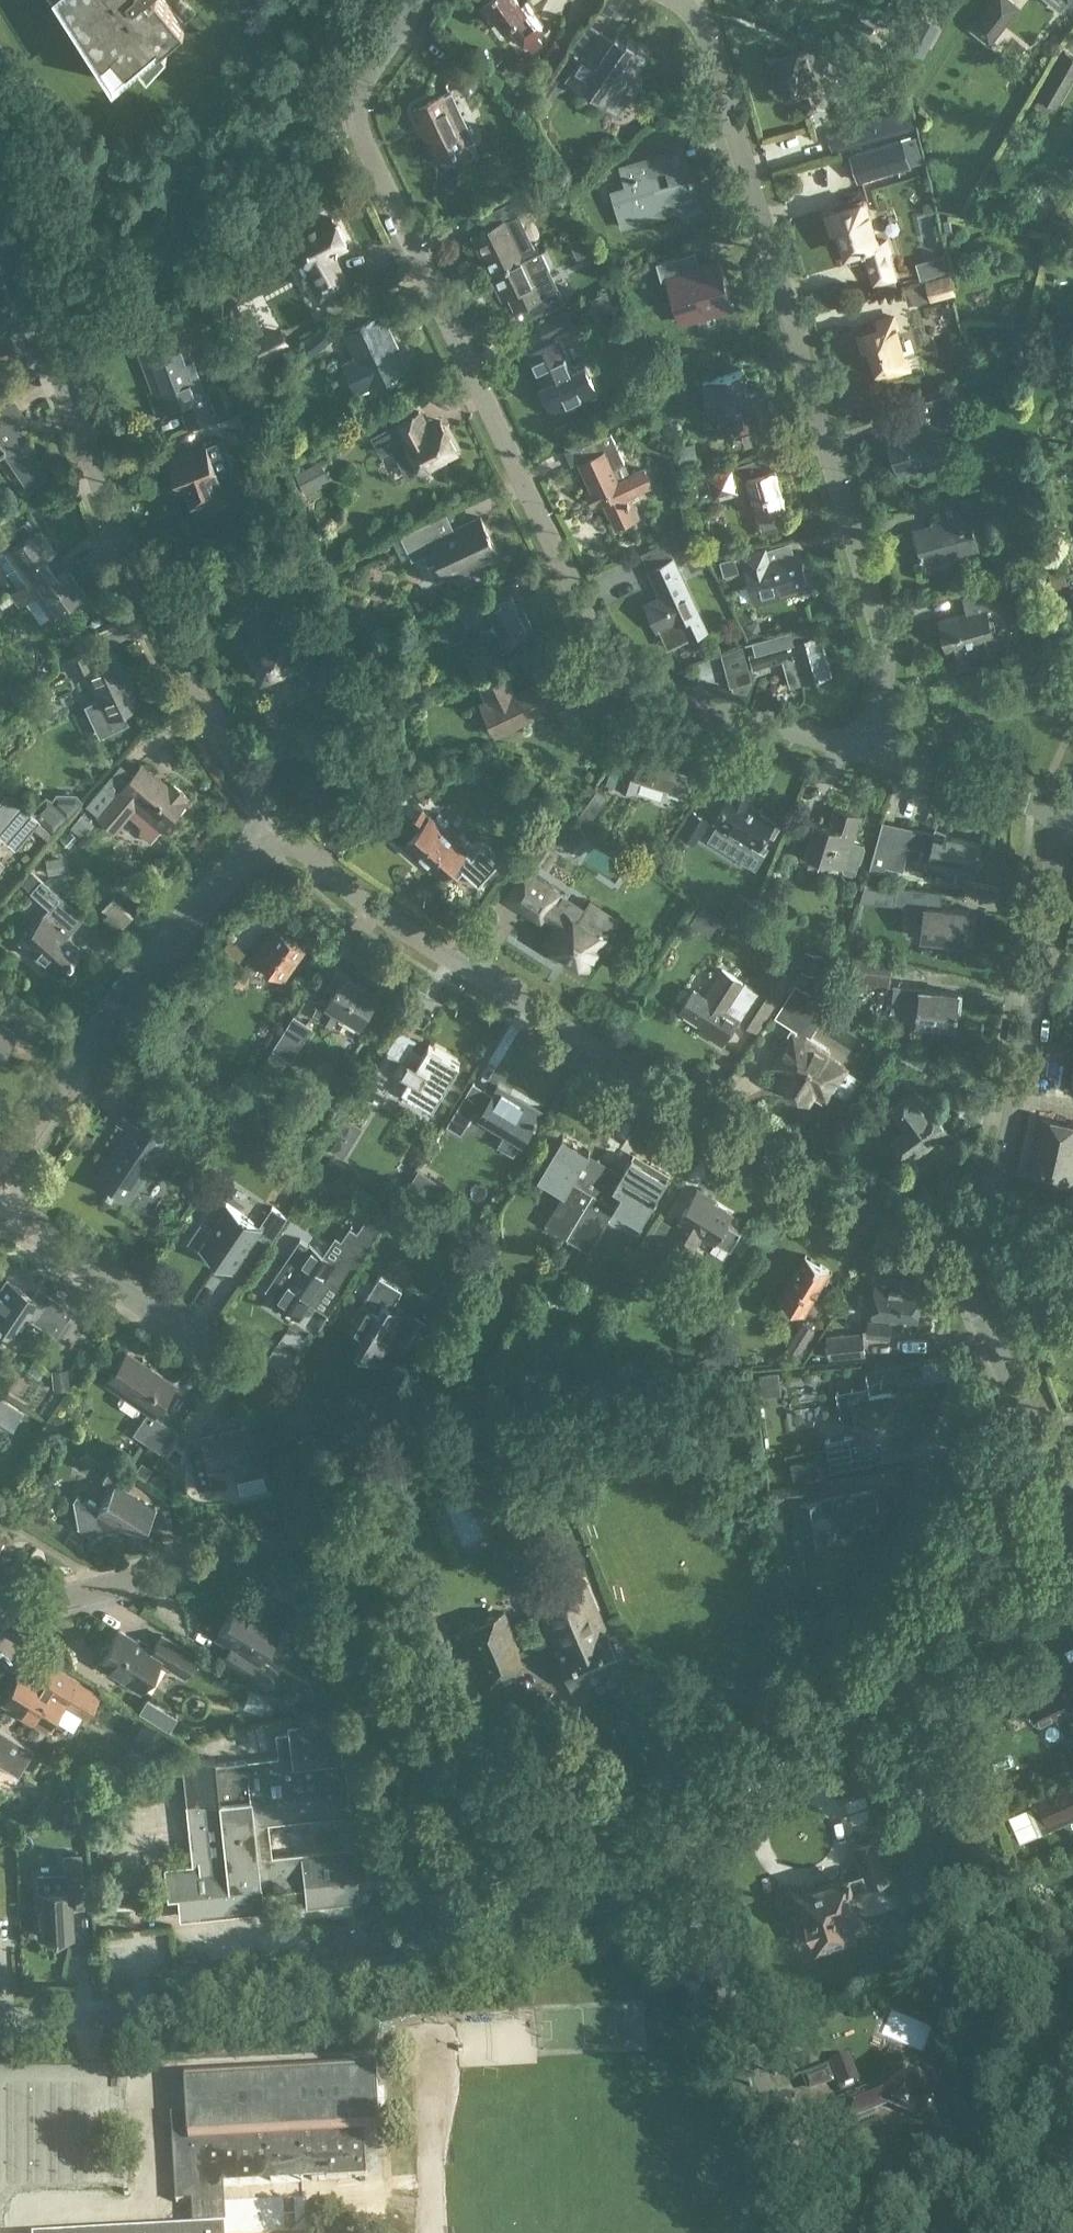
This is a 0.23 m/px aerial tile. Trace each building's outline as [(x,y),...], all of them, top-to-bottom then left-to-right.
[(116,84),(186,24),(166,0),(62,0),(116,84)] [(536,35),(546,28),(532,9),(533,9),(527,0),(521,4),(518,0),(486,0),(506,27),(510,25),(524,44),(525,43),(531,52),(543,43),(536,35)] [(970,28),(990,44),(1021,5),(1014,0),(992,0),(970,28)] [(922,18),(906,48),(923,57),(939,27),(922,18)] [(639,45),(637,47),(627,41),(626,43),(616,36),(613,40),(600,30),(567,79),(582,89),(583,87),(603,100),(609,92),(626,104),(644,78),(635,73),(649,52),(639,45)] [(802,91),(808,110),(822,105),(805,50),(770,61),(775,77),(782,75),(788,95),(802,91)] [(1038,96),(1040,97),(1036,104),(1050,111),(1053,104),(1057,107),(1072,80),(1072,55),(1064,50),(1038,96)] [(454,60),(443,71),(466,94),(477,82),(454,60)] [(438,159),(453,152),(453,154),(458,152),(457,150),(468,144),(461,129),(466,127),(461,116),(456,119),(445,94),(414,109),(438,159)] [(875,119),(829,132),(834,150),(880,137),(875,119)] [(850,159),(857,182),(910,165),(903,142),(850,159)] [(627,186),(612,191),(623,227),(699,204),(693,182),(694,182),(693,176),(691,177),(687,162),(666,168),(671,184),(656,188),(648,159),(621,167),(627,186)] [(520,214),(534,208),(528,194),(504,205),(510,218),(510,219),(520,214)] [(840,230),(847,253),(851,264),(867,259),(874,284),(894,277),(890,265),(898,263),(890,239),(876,244),(863,203),(828,215),(834,232),(840,230)] [(510,219),(510,218),(474,236),(492,274),(540,251),(536,242),(533,243),(520,214),(510,219)] [(347,246),(339,232),(341,229),(337,222),(334,222),(332,218),(295,237),(295,238),(288,242),(296,258),(292,260),(305,285),(313,280),(322,296),(346,283),(331,255),(347,246)] [(678,246),(681,260),(710,254),(707,240),(678,246)] [(516,309),(542,296),(548,309),(566,301),(542,250),(540,251),(492,274),(504,298),(509,295),(516,309)] [(668,280),(681,323),(698,318),(700,320),(713,316),(713,313),(732,308),(719,263),(679,274),(675,258),(657,263),(662,282),(668,280)] [(950,273),(926,280),(926,281),(904,288),(909,305),(932,298),(932,300),(956,293),(950,273)] [(255,295),(232,305),(261,357),(300,336),(291,321),(278,328),(259,293),(255,295)] [(354,358),(344,363),(357,392),(378,382),(379,383),(406,371),(398,355),(401,353),(383,314),(343,333),(354,358)] [(570,326),(564,314),(539,326),(545,338),(570,326)] [(865,352),(871,350),(880,380),(894,375),(893,373),(908,368),(893,318),(878,322),(879,328),(859,334),(865,352)] [(337,336),(328,324),(303,342),(313,354),(337,336)] [(173,335),(146,346),(163,389),(151,393),(159,414),(181,405),(190,428),(214,418),(212,412),(216,411),(218,415),(230,410),(219,384),(208,389),(209,393),(205,394),(197,375),(190,378),(173,335)] [(570,370),(557,342),(530,355),(557,414),(600,394),(586,363),(570,370)] [(732,409),(739,432),(765,424),(758,403),(759,403),(756,393),(750,395),(742,369),(702,382),(712,415),(732,409)] [(239,379),(246,401),(264,394),(257,373),(239,379)] [(941,435),(960,430),(950,394),(918,403),(924,423),(921,428),(889,437),(899,472),(923,465),(925,471),(945,465),(938,440),(941,435)] [(24,419),(13,402),(0,411),(0,452),(3,449),(28,487),(45,475),(19,436),(20,435),(15,425),(24,419)] [(267,402),(240,412),(245,428),(272,418),(267,402)] [(458,453),(441,421),(428,428),(419,412),(398,424),(406,440),(405,441),(422,472),(458,453)] [(593,492),(589,494),(594,505),(604,500),(617,526),(635,518),(625,497),(651,485),(644,470),(631,476),(611,434),(580,448),(586,461),(580,464),(593,492)] [(210,496),(223,491),(217,475),(234,469),(222,439),(171,459),(182,488),(188,486),(196,506),(212,500),(210,496)] [(740,490),(750,487),(747,478),(763,473),(759,458),(707,475),(714,500),(741,493),(740,490)] [(763,473),(747,478),(750,487),(763,534),(789,526),(784,510),(786,509),(775,470),(763,473)] [(1021,478),(1022,488),(1034,486),(1032,476),(1021,478)] [(943,521),(944,524),(916,532),(924,562),(977,548),(968,515),(980,512),(976,497),(953,503),(957,518),(943,521)] [(447,579),(454,575),(457,580),(475,572),(473,567),(498,555),(481,518),(442,536),(434,520),(401,536),(413,560),(434,550),(447,579)] [(0,537),(0,562),(18,588),(28,581),(28,582),(50,567),(39,551),(51,544),(39,526),(32,531),(24,521),(0,537)] [(1028,542),(1034,565),(1056,559),(1050,536),(1028,542)] [(666,545),(645,554),(652,569),(650,570),(662,598),(647,605),(658,630),(659,629),(667,648),(689,638),(706,631),(666,545)] [(759,583),(763,600),(808,588),(799,555),(768,563),(765,550),(742,556),(750,585),(759,583)] [(734,558),(721,562),(724,576),(738,572),(734,558)] [(36,593),(53,618),(66,609),(63,605),(82,591),(67,570),(57,577),(50,567),(28,582),(28,581),(18,588),(11,593),(19,605),(36,593)] [(952,663),(966,659),(963,649),(979,644),(982,655),(997,651),(985,609),(996,606),(992,591),(963,599),(967,613),(940,621),(952,663)] [(531,626),(523,608),(518,610),(510,594),(489,604),(483,592),(462,602),(473,626),(494,617),(509,650),(525,643),(521,633),(528,629),(527,628),(531,626)] [(757,653),(750,655),(753,668),(794,657),(801,683),(832,674),(821,635),(811,637),(807,625),(746,643),(747,644),(754,642),(757,653)] [(296,664),(300,674),(298,675),(304,690),(330,679),(324,665),(316,668),(304,639),(287,646),(280,629),(245,643),(254,665),(257,664),(262,678),(296,664)] [(100,644),(65,661),(71,673),(82,667),(98,699),(84,706),(99,736),(128,722),(123,712),(138,704),(114,653),(106,656),(100,644)] [(482,687),(488,701),(480,705),(493,734),(501,730),(502,731),(547,711),(556,731),(576,722),(556,677),(514,696),(505,676),(482,687)] [(667,790),(667,791),(684,797),(690,777),(673,772),(678,758),(645,748),(639,766),(626,762),(618,787),(636,793),(640,781),(667,790)] [(139,832),(151,842),(185,803),(183,802),(187,797),(171,784),(167,788),(141,766),(116,796),(103,785),(85,806),(98,817),(98,818),(114,831),(134,807),(150,820),(139,832)] [(759,848),(774,823),(748,807),(756,783),(738,777),(733,794),(716,821),(731,830),(724,841),(750,857),(757,846),(759,848)] [(579,818),(590,825),(608,800),(597,792),(579,818)] [(16,849),(40,821),(9,795),(0,805),(0,835),(16,849)] [(58,807),(42,824),(50,832),(66,815),(58,807)] [(802,828),(804,823),(803,823),(792,847),(805,852),(805,853),(819,858),(844,866),(843,868),(845,872),(853,874),(856,873),(859,864),(865,845),(853,841),(861,816),(835,808),(830,825),(815,819),(811,832),(802,828)] [(472,858),(423,812),(413,823),(420,830),(408,843),(443,875),(449,869),(458,878),(464,871),(479,886),(499,864),(482,847),(472,858)] [(708,822),(694,814),(681,836),(695,844),(708,822)] [(580,842),(586,833),(566,820),(563,825),(554,819),(539,840),(555,850),(566,833),(580,842)] [(883,824),(866,883),(870,884),(881,886),(886,867),(904,871),(909,847),(931,852),(928,867),(946,870),(947,864),(976,870),(982,845),(947,838),(948,834),(945,834),(944,837),(883,824)] [(58,845),(57,859),(77,861),(79,848),(58,845)] [(557,898),(523,876),(512,897),(544,918),(545,917),(559,926),(548,943),(588,968),(610,934),(611,935),(621,919),(591,899),(585,908),(565,894),(560,902),(556,899),(557,898)] [(44,916),(21,942),(60,976),(83,949),(68,936),(84,917),(41,880),(30,892),(56,914),(50,921),(44,916)] [(966,944),(970,911),(941,908),(943,893),(897,888),(896,903),(926,906),(922,939),(966,944)] [(305,950),(273,927),(245,966),(238,961),(227,976),(244,988),(260,964),(283,980),(305,950)] [(215,962),(223,968),(231,956),(223,950),(215,962)] [(805,950),(801,971),(820,975),(824,954),(805,950)] [(889,984),(891,959),(869,957),(869,958),(853,956),(851,979),(867,980),(866,982),(889,984)] [(223,968),(215,962),(206,973),(213,979),(223,968)] [(756,993),(757,991),(723,970),(706,998),(695,991),(682,1010),(686,1013),(684,1017),(699,1026),(701,1022),(714,1030),(710,1036),(723,1044),(756,993)] [(332,1025),(339,1012),(361,1025),(378,996),(345,976),(328,1003),(320,998),(315,1005),(318,1006),(314,1013),(321,1017),(320,1018),(332,1025)] [(955,1028),(957,1015),(958,1015),(960,994),(895,987),(893,1005),(917,1008),(917,1011),(919,1011),(918,1023),(955,1028)] [(293,1017),(273,1051),(292,1062),(312,1028),(293,1017)] [(16,1034),(0,1024),(0,1058),(16,1034)] [(831,1050),(800,1029),(775,1066),(786,1073),(779,1084),(809,1103),(816,1092),(827,1099),(833,1090),(848,1099),(861,1078),(827,1057),(831,1050)] [(460,1064),(429,1045),(420,1060),(407,1052),(403,1059),(389,1050),(369,1083),(384,1092),(392,1079),(403,1086),(402,1088),(433,1107),(460,1064)] [(928,1058),(905,1046),(899,1058),(922,1069),(928,1058)] [(473,1083),(448,1125),(462,1133),(475,1112),(506,1131),(497,1146),(514,1156),(534,1122),(537,1124),(538,1121),(536,1119),(540,1112),(498,1087),(493,1095),(473,1083)] [(908,1129),(892,1140),(909,1162),(948,1133),(929,1107),(926,1109),(915,1093),(893,1108),(908,1129)] [(129,1130),(96,1180),(109,1189),(108,1190),(114,1193),(115,1192),(126,1199),(125,1200),(128,1202),(175,1132),(132,1104),(119,1123),(129,1130)] [(1038,1119),(1026,1174),(1072,1184),(1072,1127),(1038,1119)] [(344,1157),(352,1144),(338,1136),(330,1149),(344,1157)] [(590,1152),(563,1136),(538,1177),(565,1193),(545,1226),(567,1238),(593,1194),(609,1167),(589,1154),(590,1152)] [(631,1158),(622,1174),(609,1167),(593,1194),(567,1238),(590,1252),(615,1207),(641,1222),(655,1199),(656,1200),(658,1197),(657,1196),(668,1179),(631,1158)] [(692,1251),(702,1233),(731,1250),(743,1231),(727,1222),(732,1214),(713,1202),(715,1199),(698,1188),(679,1219),(680,1220),(670,1237),(692,1251)] [(202,1250),(189,1241),(188,1242),(211,1258),(215,1253),(234,1266),(255,1235),(270,1244),(288,1218),(273,1207),(259,1227),(241,1214),(219,1198),(218,1199),(230,1208),(202,1250)] [(300,1240),(266,1290),(275,1296),(273,1300),(300,1319),(327,1279),(338,1287),(358,1258),(347,1250),(337,1265),(300,1240)] [(666,1243),(660,1253),(646,1244),(634,1264),(646,1271),(656,1255),(668,1263),(677,1249),(666,1243)] [(780,1299),(805,1314),(831,1270),(806,1255),(780,1299)] [(359,1353),(377,1364),(396,1333),(419,1347),(433,1324),(421,1317),(419,1321),(394,1305),(403,1289),(380,1276),(363,1303),(367,1305),(352,1329),(368,1338),(359,1353)] [(9,1333),(19,1339),(31,1321),(46,1331),(64,1305),(38,1287),(32,1297),(6,1280),(0,1289),(0,1328),(9,1333)] [(869,1320),(867,1335),(890,1337),(892,1322),(889,1322),(890,1317),(918,1320),(922,1287),(876,1282),(872,1316),(873,1316),(873,1320),(869,1320)] [(788,1348),(799,1355),(815,1329),(804,1322),(788,1348)] [(863,1333),(828,1336),(831,1358),(865,1355),(863,1333)] [(132,1434),(154,1449),(169,1427),(153,1416),(175,1384),(127,1352),(105,1384),(122,1395),(118,1400),(119,1405),(133,1415),(138,1414),(142,1408),(147,1412),(132,1434)] [(51,1370),(53,1390),(69,1388),(67,1368),(51,1370)] [(821,1408),(837,1405),(834,1391),(819,1394),(821,1408)] [(858,1435),(826,1439),(830,1470),(882,1464),(880,1448),(903,1445),(900,1414),(898,1401),(894,1402),(893,1394),(870,1397),(871,1408),(853,1410),(854,1422),(856,1422),(858,1435)] [(9,1431),(21,1413),(0,1400),(0,1425),(9,1431)] [(199,1433),(207,1469),(231,1464),(235,1481),(264,1475),(259,1450),(246,1452),(240,1424),(199,1433)] [(817,1459),(792,1463),(795,1477),(819,1473),(817,1459)] [(128,1528),(139,1535),(152,1513),(125,1496),(137,1477),(113,1463),(102,1482),(111,1488),(98,1509),(85,1501),(75,1517),(77,1527),(76,1528),(94,1539),(97,1534),(128,1528)] [(173,1476),(157,1466),(148,1482),(164,1491),(173,1476)] [(822,1483),(781,1490),(783,1500),(824,1493),(822,1483)] [(571,1690),(591,1682),(589,1677),(619,1665),(584,1581),(535,1601),(571,1690)] [(276,1671),(258,1660),(279,1626),(238,1601),(216,1636),(231,1645),(222,1660),(266,1687),(276,1671)] [(504,1613),(459,1632),(473,1666),(465,1670),(471,1684),(479,1681),(480,1683),(525,1664),(504,1613)] [(184,1676),(195,1657),(161,1636),(152,1651),(119,1630),(98,1663),(123,1678),(122,1681),(140,1692),(159,1661),(184,1676)] [(1016,1684),(1024,1699),(1029,1711),(1036,1725),(1057,1715),(1067,1736),(1072,1737),(1072,1680),(1061,1686),(1046,1656),(1016,1684)] [(45,1729),(62,1702),(86,1716),(98,1696),(47,1664),(37,1681),(22,1671),(2,1703),(45,1729)] [(307,1671),(318,1703),(340,1696),(328,1664),(307,1671)] [(154,1687),(144,1704),(177,1722),(186,1705),(154,1687)] [(243,1707),(262,1713),(263,1710),(272,1713),(276,1699),(267,1697),(268,1694),(249,1688),(243,1707)] [(1024,1699),(1007,1707),(1013,1719),(1029,1711),(1024,1699)] [(267,1824),(349,1815),(345,1773),(338,1773),(336,1761),(341,1761),(337,1723),(288,1728),(289,1734),(276,1735),(278,1758),(245,1761),(215,1765),(214,1759),(181,1763),(193,1867),(164,1870),(167,1897),(178,1895),(191,1920),(263,1912),(261,1894),(305,1889),(307,1907),(348,1903),(355,1877),(366,1875),(363,1849),(271,1858),(267,1824)] [(18,1777),(34,1751),(0,1730),(0,1766),(18,1777)] [(1072,1780),(1031,1799),(1036,1810),(1039,1809),(1049,1830),(1072,1819),(1072,1783),(1072,1780)] [(805,1934),(810,1936),(815,1935),(818,1946),(837,1940),(841,1942),(852,1938),(854,1932),(852,1925),(863,1922),(852,1891),(893,1878),(880,1838),(854,1847),(863,1873),(801,1893),(808,1914),(803,1916),(801,1920),(805,1934)] [(52,1937),(52,1939),(73,1938),(71,1901),(84,1900),(82,1874),(65,1875),(66,1892),(36,1893),(39,1938),(52,1937)] [(142,1899),(141,1885),(114,1886),(114,1900),(142,1899)] [(859,2082),(849,2055),(829,2062),(840,2089),(859,2082)] [(902,2062),(901,2065),(892,2062),(881,2089),(843,2104),(850,2121),(888,2105),(939,2127),(950,2102),(942,2099),(948,2085),(927,2077),(929,2073),(902,2062)] [(304,2184),(368,2181),(365,2133),(380,2132),(377,2074),(185,2085),(187,2117),(171,2118),(176,2207),(192,2206),(193,2232),(307,2232),(304,2184)]
